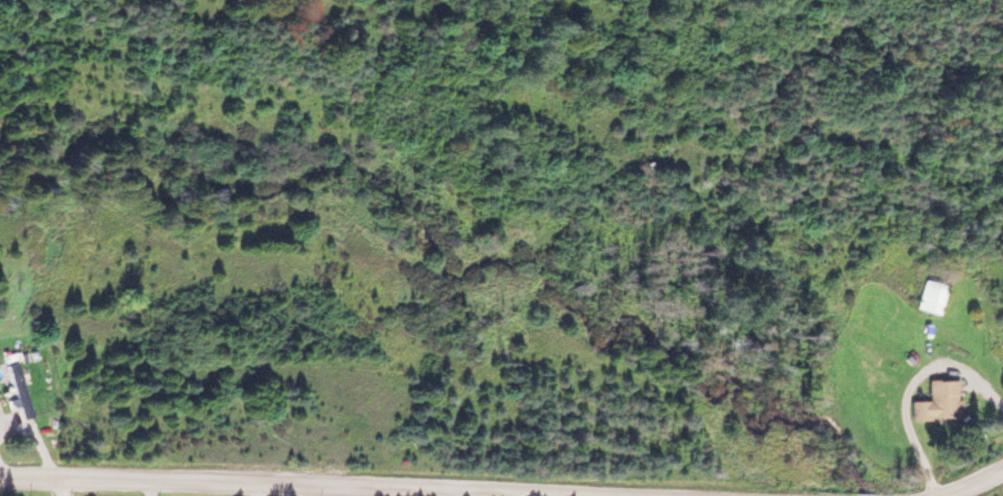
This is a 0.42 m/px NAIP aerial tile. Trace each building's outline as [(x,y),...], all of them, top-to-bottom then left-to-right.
[(912,306),(935,313),(944,284),(921,277),(912,306)] [(25,414),(15,360),(4,362),(13,416),(25,414)] [(906,399),(906,417),(954,417),(954,378),(924,378),(924,399),(906,399)]
